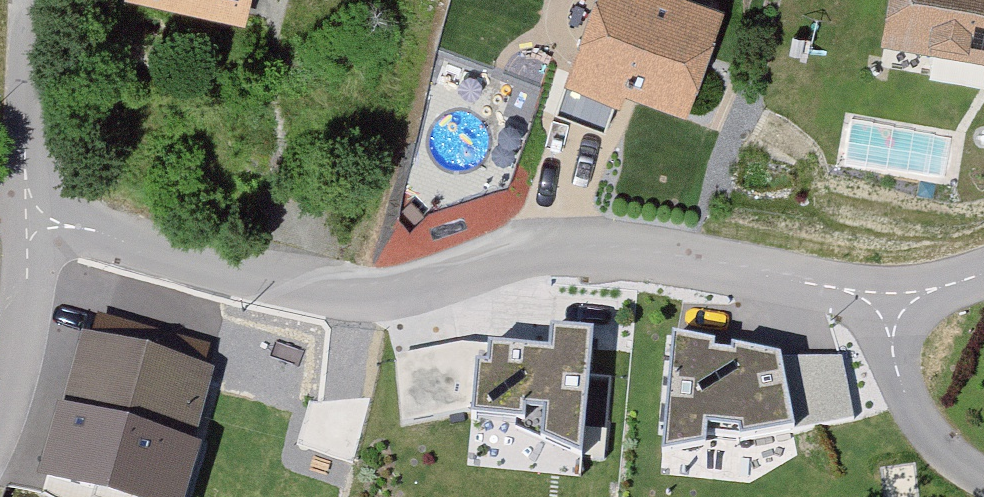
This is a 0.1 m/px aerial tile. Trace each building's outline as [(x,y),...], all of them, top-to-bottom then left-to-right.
[(129,11),(253,35),(259,0),(132,0),(129,11)] [(571,94),(622,114),(629,97),(689,120),(726,24),(662,0),(607,0),(571,94)] [(889,55),(983,72),(983,0),(898,0),(889,55)] [(551,359),(489,354),(487,375),(477,374),(473,423),(518,427),(517,435),(582,466),(591,342),(553,339),(551,359)] [(777,362),(671,345),(665,453),(792,430),(777,362)] [(82,348),(64,421),(195,456),(214,383),(82,348)] [(44,493),(60,496),(184,496),(195,456),(64,421),(44,493)]
